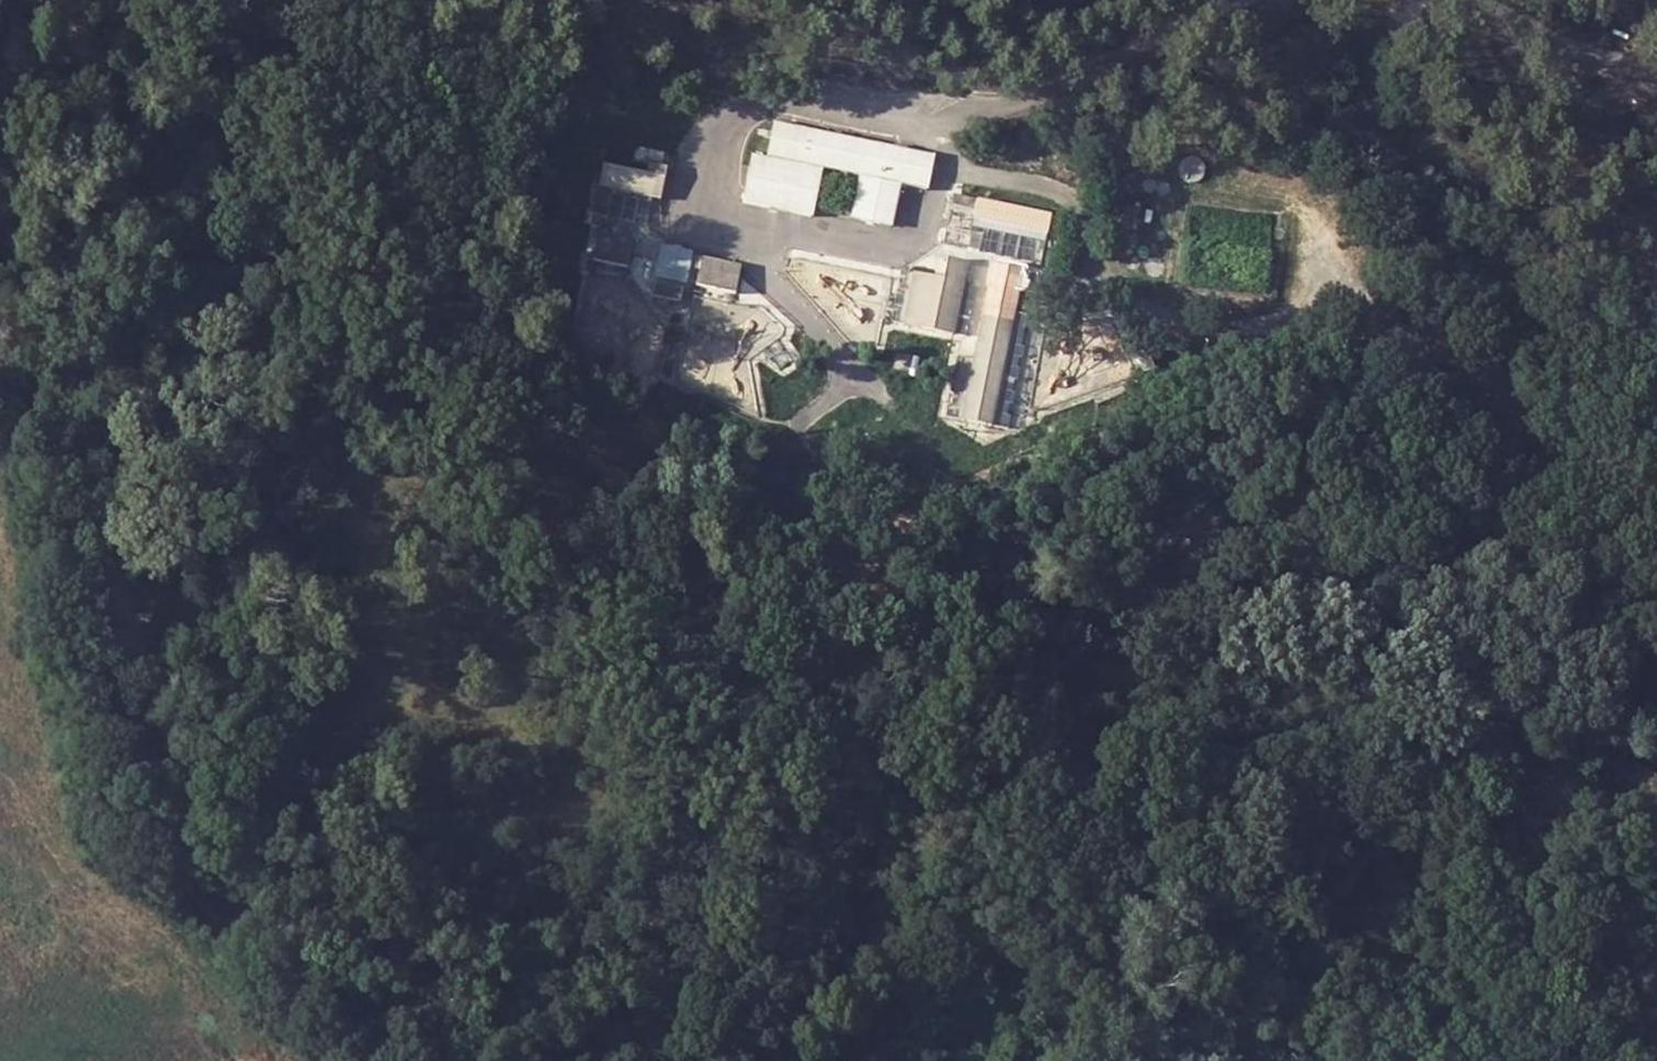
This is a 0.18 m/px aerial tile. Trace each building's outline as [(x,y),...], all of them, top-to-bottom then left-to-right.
[(737,182),(809,192),(812,177),(848,184),(846,196),(889,202),(892,193),(914,197),(921,158),(764,128),(758,160),(742,158),(737,182)] [(636,217),(644,189),(651,191),(656,173),(638,169),(635,180),(589,170),(581,205),(636,217)] [(803,220),(809,192),(737,182),(733,207),(803,220)] [(644,219),(651,191),(644,189),(636,217),(644,219)] [(889,202),(846,196),(841,221),(883,230),(889,202)] [(970,207),(946,201),(943,212),(967,217),(970,207)] [(1042,224),(970,207),(967,217),(965,225),(1038,243),(1042,224)] [(617,273),(625,246),(604,242),(606,232),(587,227),(578,263),(617,273)] [(681,259),(655,253),(643,301),(669,307),(681,259)] [(943,337),(956,268),(936,264),(932,283),(902,277),(893,327),(943,337)] [(731,275),(692,265),(685,292),(725,302),(731,275)] [(1008,297),(1012,279),(981,272),(952,423),(981,430),(1008,297)] [(1030,282),(1012,279),(1008,297),(1026,301),(1030,282)]
